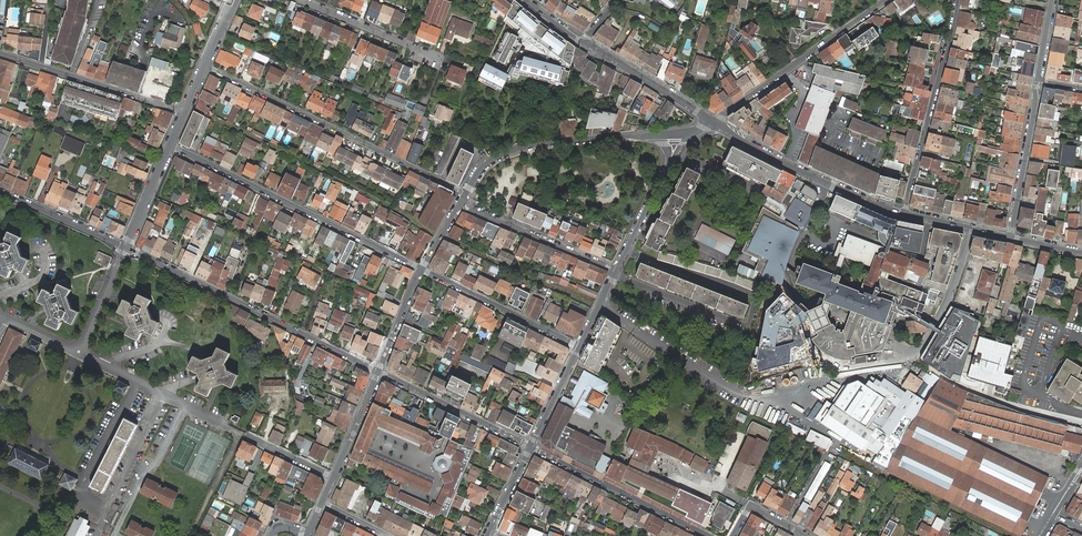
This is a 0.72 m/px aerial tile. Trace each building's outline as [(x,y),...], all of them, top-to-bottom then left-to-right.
[(85,26),(89,17),(88,16),(90,0),(72,0),(70,11),(72,11),(68,19),(68,20),(58,45),(75,50),(82,32),(79,31),(82,25),(85,26)] [(190,8),(204,16),(209,7),(196,0),(194,0),(190,8)] [(352,8),(360,12),(365,2),(364,1),(365,0),(355,0),(352,8)] [(372,0),(371,2),(367,14),(374,18),(375,16),(378,18),(383,5),(372,0)] [(451,3),(444,0),(430,0),(421,22),(441,30),(451,3)] [(514,0),(511,5),(513,6),(506,16),(504,21),(519,33),(517,37),(508,32),(495,59),(507,65),(515,49),(519,51),(522,45),(518,43),(520,39),(519,38),(521,35),(526,39),(547,54),(545,63),(523,57),(520,68),(511,65),(506,74),(485,64),(477,81),(500,93),(507,79),(510,81),(513,76),(518,78),(518,75),(567,88),(570,72),(565,71),(566,69),(548,64),(550,56),(563,65),(570,68),(573,60),(576,47),(545,24),(514,0)] [(506,16),(513,6),(511,5),(514,0),(508,0),(507,2),(504,0),(496,0),(497,1),(495,4),(494,5),(495,7),(496,9),(497,10),(498,10),(499,10),(500,10),(506,16)] [(545,6),(554,13),(561,2),(562,0),(550,0),(545,6)] [(569,23),(577,11),(578,9),(571,4),(572,0),(569,0),(567,5),(568,6),(566,9),(560,18),(569,23)] [(738,9),(746,11),(748,0),(739,0),(738,9)] [(821,3),(819,11),(817,23),(823,23),(828,24),(832,25),(832,22),(825,21),(826,15),(829,15),(829,13),(833,14),(835,0),(821,0),(821,3)] [(895,1),(903,12),(914,3),(912,0),(896,0),(895,1)] [(914,3),(915,5),(916,6),(919,12),(926,8),(921,0),(920,0),(918,2),(916,0),(912,0),(914,3)] [(960,5),(973,8),(975,0),(961,0),(960,5)] [(287,13),(291,15),(293,9),(296,2),(291,1),(287,13)] [(901,16),(915,5),(914,3),(903,12),(895,1),(892,3),(895,7),(893,8),(895,11),(897,10),(901,16)] [(561,2),(554,13),(560,18),(566,9),(568,6),(567,5),(561,2)] [(892,3),(885,7),(890,15),(895,11),(893,8),(895,7),(892,3)] [(253,4),(248,15),(259,19),(263,11),(265,12),(266,9),(253,4)] [(394,10),(383,5),(378,18),(382,19),(381,21),(389,24),(394,10)] [(577,11),(569,23),(584,32),(596,17),(593,15),(590,19),(581,14),(585,9),(580,6),(578,9),(577,11)] [(929,13),(926,8),(919,12),(922,17),(929,13)] [(1042,29),(1045,12),(1028,8),(1027,14),(1026,14),(1025,17),(1024,17),(1024,19),(1025,19),(1025,21),(1023,21),(1022,24),(1042,29)] [(30,23),(45,25),(46,15),(44,14),(45,10),(35,9),(34,13),(32,13),(30,23)] [(295,19),(298,11),(293,9),(291,15),(290,17),(295,19)] [(742,10),(735,9),(735,11),(732,22),(738,24),(742,10)] [(394,10),(389,24),(394,26),(394,24),(396,25),(395,27),(400,28),(405,14),(394,10)] [(292,27),(301,31),(303,27),(308,13),(304,12),(303,13),(298,11),(295,19),(292,27)] [(972,14),(960,11),(957,27),(964,28),(969,29),(971,30),(974,28),(975,25),(973,23),(970,22),(972,14)] [(317,17),(308,13),(303,27),(312,31),(317,17)] [(688,23),(690,18),(686,17),(681,14),(681,15),(679,19),(688,23)] [(1057,14),(1055,26),(1069,28),(1069,26),(1068,26),(1070,17),(1057,14)] [(235,15),(232,23),(240,27),(244,19),(235,15)] [(874,16),(865,22),(865,23),(875,24),(876,21),(875,21),(875,17),(874,16)] [(312,31),(320,35),(326,21),(317,17),(312,31)] [(473,25),(453,17),(445,38),(451,41),(454,33),(468,38),(473,25)] [(885,18),(875,17),(875,21),(876,21),(875,24),(877,25),(890,27),(891,19),(885,18)] [(593,38),(609,48),(619,32),(608,26),(611,21),(608,20),(593,38)] [(320,35),(330,38),(334,26),(331,25),(331,23),(326,21),(320,35)] [(813,22),(806,21),(804,30),(792,28),(790,42),(800,44),(801,35),(811,36),(811,32),(816,32),(828,24),(823,23),(817,23),(816,22),(813,22)] [(158,31),(161,25),(161,24),(158,22),(151,38),(154,40),(157,34),(158,31)] [(417,35),(436,44),(441,30),(421,22),(417,35)] [(648,27),(657,32),(660,27),(651,22),(648,27)] [(855,47),(858,51),(867,44),(867,46),(869,44),(870,43),(870,42),(879,36),(873,28),(877,25),(875,24),(865,23),(865,22),(861,25),(858,27),(860,29),(858,31),(856,28),(853,30),(850,33),(847,35),(852,42),(855,47)] [(184,38),(186,29),(181,27),(169,23),(166,32),(166,34),(158,31),(157,34),(154,40),(156,40),(155,44),(168,49),(169,46),(173,48),(181,47),(184,38)] [(741,33),(751,40),(755,35),(754,34),(755,32),(758,27),(752,23),(751,25),(750,26),(749,26),(749,25),(748,25),(748,26),(747,26),(746,26),(746,27),(745,27),(745,28),(744,28),(741,33)] [(1040,36),(1042,29),(1022,24),(1020,23),(1018,31),(1020,31),(1040,36)] [(244,25),(240,35),(251,40),(252,37),(255,38),(256,38),(258,35),(257,34),(254,33),(255,29),(244,25)] [(334,26),(330,38),(334,40),(335,39),(339,41),(344,29),(335,25),(334,26)] [(1055,26),(1053,37),(1066,40),(1068,40),(1069,40),(1071,29),(1069,28),(1055,26)] [(739,33),(731,27),(729,34),(734,39),(739,33)] [(964,28),(957,27),(955,33),(959,34),(958,42),(953,41),(951,48),(965,51),(967,46),(970,46),(972,37),(978,38),(979,32),(975,31),(972,30),(971,30),(969,29),(968,35),(964,34),(964,28)] [(701,28),(695,47),(701,49),(702,44),(704,45),(708,30),(701,28)] [(3,37),(2,44),(7,45),(7,46),(13,47),(18,48),(19,40),(20,36),(21,31),(10,29),(8,38),(3,37)] [(344,29),(339,41),(339,42),(347,46),(353,32),(344,29)] [(619,54),(631,61),(638,48),(630,43),(632,40),(637,31),(634,29),(621,50),(619,54)] [(1039,43),(1040,36),(1020,31),(1018,31),(1017,31),(1016,38),(1019,39),(1039,43)] [(931,34),(923,32),(921,37),(918,36),(915,47),(928,50),(930,45),(931,41),(936,43),(940,44),(942,36),(938,35),(936,35),(931,34)] [(493,44),(494,41),(477,34),(475,38),(486,42),(486,41),(493,44)] [(847,35),(837,41),(846,53),(855,47),(852,42),(847,35)] [(43,39),(20,36),(19,40),(18,48),(18,49),(32,51),(32,49),(41,51),(43,39)] [(1026,52),(1037,54),(1038,46),(1025,43),(1024,43),(1009,39),(1003,38),(1001,37),(999,37),(998,36),(996,45),(1000,45),(1003,46),(1003,44),(1008,45),(1008,46),(1015,48),(1015,49),(1016,49),(1017,50),(1019,50),(1025,51),(1026,52)] [(1053,37),(1052,42),(1067,45),(1068,40),(1066,40),(1053,37)] [(367,53),(371,43),(362,39),(355,55),(360,57),(358,60),(353,57),(350,64),(360,68),(366,55),(367,53)] [(97,68),(98,68),(93,66),(96,58),(101,60),(108,44),(100,40),(90,65),(86,75),(93,78),(97,68)] [(630,43),(638,48),(640,45),(632,40),(630,43)] [(887,40),(882,55),(889,57),(895,42),(887,40)] [(837,59),(838,61),(847,55),(846,53),(837,41),(828,47),(837,59)] [(1067,45),(1052,42),(1050,50),(1063,53),(1066,54),(1068,45),(1067,45)] [(380,47),(371,43),(367,53),(376,57),(380,47)] [(75,50),(58,45),(55,52),(74,58),(76,50),(75,50)] [(122,45),(119,51),(126,54),(129,47),(122,45)] [(908,62),(911,63),(924,66),(928,50),(915,47),(912,46),(908,62)] [(389,50),(380,47),(376,57),(384,61),(385,60),(389,50)] [(576,47),(573,60),(577,63),(576,66),(583,71),(581,75),(594,83),(594,84),(597,87),(601,74),(595,70),(598,66),(586,58),(588,54),(576,47)] [(828,47),(819,54),(825,63),(827,61),(830,64),(837,59),(828,47)] [(631,61),(637,64),(644,52),(638,48),(631,61)] [(676,51),(677,49),(673,48),(670,54),(669,56),(665,54),(663,58),(661,61),(665,63),(664,66),(662,65),(662,66),(657,77),(663,81),(665,76),(673,57),(674,56),(676,51)] [(951,48),(949,56),(965,60),(967,61),(968,55),(969,52),(951,48)] [(1024,60),(1025,58),(1020,57),(1021,51),(1019,50),(1017,50),(1016,49),(1015,49),(1012,48),(1010,57),(1013,58),(1014,58),(1015,58),(1018,59),(1024,60)] [(637,64),(643,68),(650,56),(646,53),(648,50),(646,49),(644,52),(637,64)] [(221,50),(217,61),(234,69),(239,59),(221,50)] [(398,54),(389,50),(385,60),(394,64),(395,61),(398,54)] [(852,50),(846,53),(847,55),(849,58),(855,54),(852,50)] [(1050,50),(1048,65),(1062,67),(1063,67),(1066,54),(1065,54),(1063,53),(1062,53),(1050,50)] [(271,66),(274,61),(252,51),(249,56),(271,66)] [(72,65),(74,58),(55,52),(54,52),(52,60),(72,65)] [(1035,63),(1037,54),(1026,52),(1024,60),(1035,63)] [(998,54),(995,53),(993,58),(992,64),(991,67),(995,68),(998,68),(1002,55),(1001,55),(1000,55),(998,54)] [(86,75),(90,65),(87,64),(90,58),(88,57),(88,56),(85,55),(77,73),(86,75)] [(707,74),(707,77),(712,79),(717,61),(696,55),(691,73),(697,74),(697,72),(707,74)] [(643,68),(649,72),(656,59),(651,56),(650,56),(643,68)] [(649,72),(655,76),(661,61),(663,58),(660,56),(659,57),(657,56),(656,59),(649,72)] [(967,70),(967,67),(968,64),(964,63),(965,60),(949,56),(947,65),(967,70)] [(678,90),(681,92),(684,84),(682,83),(685,74),(686,71),(687,69),(685,68),(684,70),(672,66),(673,63),(676,57),(673,57),(665,76),(668,77),(681,82),(678,90)] [(1022,74),(1033,77),(1035,63),(1018,59),(1015,58),(1014,58),(1013,58),(1013,62),(1012,65),(1016,66),(1016,65),(1023,67),(1022,74)] [(3,70),(0,80),(0,85),(2,86),(9,62),(0,59),(0,69),(3,70)] [(734,79),(722,60),(717,76),(729,94),(734,102),(745,94),(736,81),(734,79)] [(395,61),(394,64),(393,66),(390,73),(400,77),(404,65),(395,61)] [(9,62),(2,86),(0,91),(0,99),(2,99),(1,102),(6,103),(12,86),(8,85),(15,64),(9,62)] [(143,71),(114,62),(105,82),(136,92),(139,92),(147,72),(143,71)] [(253,62),(248,74),(260,78),(264,67),(253,62)] [(748,67),(751,70),(760,83),(767,79),(756,66),(753,63),(748,67)] [(911,63),(908,74),(923,78),(924,73),(923,72),(924,66),(911,63)] [(601,74),(597,87),(597,89),(598,89),(598,87),(601,87),(600,91),(603,92),(608,94),(616,71),(607,66),(603,64),(601,74)] [(817,74),(812,84),(837,90),(859,95),(861,89),(863,83),(864,81),(866,76),(861,75),(852,73),(845,71),(815,64),(813,73),(817,74)] [(412,68),(404,65),(400,77),(408,80),(411,72),(410,72),(412,68)] [(1045,78),(1073,82),(1074,76),(1072,75),(1070,75),(1070,77),(1060,75),(1061,69),(1062,67),(1048,65),(1045,78)] [(280,85),(283,79),(286,73),(271,66),(266,78),(280,85)] [(283,79),(289,82),(295,70),(294,69),(293,71),(290,70),(291,68),(289,67),(286,73),(283,79)] [(448,78),(463,84),(468,72),(456,67),(454,70),(452,69),(448,78)] [(755,87),(760,83),(751,70),(748,67),(743,71),(745,73),(746,73),(746,74),(747,75),(755,87)] [(109,72),(97,68),(93,78),(105,82),(109,72)] [(1075,68),(1075,69),(1075,72),(1074,76),(1073,82),(1081,84),(1081,69),(1075,68)] [(946,69),(943,81),(956,85),(957,80),(961,81),(962,77),(958,76),(959,72),(946,69)] [(289,82),(296,85),(301,75),(299,74),(296,73),(297,70),(295,70),(289,82)] [(738,79),(746,74),(746,73),(745,73),(743,71),(743,70),(736,75),(738,79)] [(52,75),(41,72),(39,77),(36,88),(35,91),(38,92),(41,84),(47,86),(46,88),(48,88),(52,75)] [(1031,86),(1033,77),(1022,74),(1020,74),(1017,73),(1017,76),(1016,76),(1015,82),(1016,82),(1018,82),(1031,86)] [(39,77),(29,74),(26,85),(36,88),(39,77)] [(211,74),(203,91),(217,97),(218,98),(220,93),(215,91),(220,79),(211,74)] [(745,94),(755,87),(747,75),(746,74),(738,79),(736,81),(745,94)] [(908,86),(927,90),(928,87),(921,86),(919,85),(920,82),(922,83),(923,78),(908,74),(905,85),(908,86)] [(58,77),(52,75),(48,88),(44,101),(51,103),(53,96),(52,96),(58,77)] [(296,85),(303,89),(308,79),(301,75),(296,85)] [(448,78),(447,81),(461,88),(463,84),(448,78)] [(623,93),(634,99),(642,84),(631,78),(623,91),(623,93)] [(303,89),(304,89),(312,93),(316,83),(308,79),(303,89)] [(72,81),(68,80),(61,103),(65,104),(92,112),(116,120),(121,107),(121,106),(124,98),(72,81)] [(228,82),(221,98),(235,104),(240,94),(240,92),(242,89),(228,82)] [(1030,93),(1031,86),(1018,82),(1017,87),(1015,87),(1012,86),(1011,85),(1010,88),(1014,89),(1030,93)] [(771,93),(759,102),(763,106),(768,109),(775,104),(776,105),(780,102),(784,99),(784,98),(793,92),(786,83),(775,90),(771,93)] [(975,87),(976,84),(968,83),(965,92),(973,94),(975,87)] [(354,84),(352,89),(361,93),(363,88),(354,84)] [(837,90),(812,84),(805,102),(795,127),(809,133),(810,133),(812,134),(801,163),(808,166),(822,128),(837,90)] [(479,96),(482,88),(475,85),(472,93),(479,96)] [(654,102),(659,95),(645,86),(640,94),(646,97),(654,102)] [(908,86),(906,93),(911,94),(913,94),(930,98),(931,92),(927,90),(908,86)] [(941,87),(939,94),(958,99),(959,97),(957,97),(958,92),(960,93),(960,91),(941,87)] [(981,89),(978,88),(975,87),(973,94),(980,96),(981,89)] [(1044,87),(1041,104),(1048,105),(1049,100),(1052,100),(1053,96),(1054,96),(1056,89),(1044,87)] [(734,102),(729,94),(727,95),(722,88),(716,92),(718,95),(720,98),(726,107),(734,102)] [(1028,100),(1030,93),(1014,89),(1010,88),(1008,88),(1006,95),(1013,97),(1015,97),(1028,100)] [(1064,91),(1056,89),(1054,96),(1053,104),(1059,105),(1059,104),(1060,101),(1062,101),(1064,91)] [(203,91),(200,98),(208,101),(213,104),(217,97),(203,91)] [(406,98),(388,91),(384,102),(402,109),(406,100),(406,98)] [(1072,92),(1064,91),(1062,101),(1070,102),(1072,92)] [(235,104),(229,118),(227,122),(235,126),(236,125),(232,123),(240,105),(247,108),(251,99),(245,96),(245,95),(240,92),(240,94),(235,104)] [(1027,107),(1028,100),(1015,97),(1013,97),(1006,95),(1004,94),(994,92),(993,95),(1003,98),(1005,100),(1012,102),(1012,104),(1027,107)] [(1078,93),(1072,92),(1070,102),(1070,106),(1074,107),(1074,108),(1076,109),(1076,107),(1078,93)] [(371,93),(369,97),(379,101),(381,97),(371,93)] [(646,97),(640,94),(637,99),(644,103),(646,97)] [(660,106),(665,98),(659,94),(659,95),(654,102),(660,106)] [(928,105),(930,98),(913,94),(912,100),(911,100),(911,101),(912,101),(928,105)] [(937,103),(956,107),(957,105),(955,104),(956,101),(958,101),(958,99),(939,94),(937,103)] [(267,101),(254,95),(249,107),(260,113),(259,115),(260,116),(261,113),(267,101)] [(408,95),(406,98),(406,100),(416,104),(418,99),(408,95)] [(710,104),(708,109),(717,114),(726,107),(720,98),(718,95),(716,96),(715,95),(712,97),(710,104)] [(306,107),(321,113),(325,103),(311,97),(306,107)] [(321,113),(331,118),(338,102),(336,102),(335,104),(328,101),(330,98),(328,97),(325,103),(321,113)] [(644,108),(649,111),(654,102),(646,97),(644,103),(641,112),(642,112),(644,108)] [(858,104),(842,97),(839,106),(854,112),(858,104)] [(124,98),(122,104),(121,106),(121,107),(135,113),(136,110),(138,102),(124,98)] [(200,98),(196,108),(207,114),(209,109),(205,107),(208,101),(200,98)] [(666,120),(675,106),(665,98),(660,106),(655,115),(654,114),(651,119),(654,121),(657,115),(666,120)] [(644,103),(637,99),(633,108),(641,112),(644,103)] [(738,124),(742,126),(746,118),(750,115),(752,114),(759,109),(763,106),(759,102),(755,99),(744,107),(728,118),(728,121),(737,126),(738,124)] [(628,110),(632,103),(623,100),(621,107),(628,110)] [(279,107),(267,101),(261,113),(266,116),(271,118),(269,122),(271,123),(272,121),(279,107)] [(926,112),(928,105),(912,101),(910,107),(909,106),(909,108),(910,108),(914,109),(926,112)] [(363,120),(367,113),(361,110),(360,113),(356,111),(359,106),(353,102),(346,117),(347,118),(344,124),(358,131),(363,120)] [(655,115),(660,106),(654,102),(649,111),(654,114),(655,115)] [(378,103),(376,107),(385,111),(383,115),(387,117),(390,112),(391,109),(378,103)] [(956,109),(956,107),(937,103),(935,110),(954,115),(954,114),(953,113),(954,109),(956,109)] [(1026,116),(1027,107),(1012,104),(1008,103),(1007,111),(1026,116)] [(426,107),(416,104),(413,112),(415,113),(423,116),(426,107)] [(448,109),(439,104),(438,107),(439,108),(435,116),(443,120),(444,119),(449,121),(453,112),(448,110),(448,109)] [(1048,105),(1041,104),(1038,117),(1054,120),(1056,106),(1053,106),(1051,105),(1048,105)] [(769,110),(768,109),(763,106),(759,109),(764,116),(763,118),(767,115),(769,118),(774,114),(774,113),(769,110)] [(272,121),(279,125),(286,111),(279,107),(272,121)] [(611,133),(617,132),(625,112),(627,112),(628,110),(621,107),(620,108),(618,115),(611,133)] [(14,112),(2,108),(0,112),(0,113),(9,117),(7,122),(9,123),(14,112)] [(50,108),(46,119),(55,122),(59,110),(50,108)] [(174,114),(161,109),(159,112),(157,111),(155,116),(157,117),(159,117),(170,122),(174,114)] [(924,121),(926,112),(914,109),(912,118),(924,121)] [(950,123),(952,123),(954,115),(935,110),(933,118),(935,118),(950,123)] [(279,125),(287,129),(288,128),(294,115),(286,111),(279,125)] [(585,135),(611,133),(618,115),(610,113),(604,112),(603,114),(597,112),(591,111),(585,135)] [(1024,124),(1026,116),(1007,111),(1005,119),(1024,124)] [(29,120),(30,117),(14,112),(9,123),(17,125),(17,124),(19,120),(25,123),(24,126),(26,127),(29,120)] [(204,117),(194,112),(190,121),(201,125),(204,117)] [(358,131),(371,137),(374,131),(370,129),(373,125),(369,123),(373,115),(367,112),(367,113),(363,120),(358,131)] [(7,122),(9,117),(0,113),(0,119),(7,122)] [(390,114),(383,129),(391,133),(396,123),(393,121),(395,116),(390,114)] [(294,115),(288,128),(292,130),(293,129),(294,127),(300,130),(305,120),(294,115)] [(742,126),(740,128),(749,134),(756,138),(762,128),(759,126),(757,125),(758,124),(757,123),(756,123),(755,123),(753,122),(755,119),(750,115),(746,118),(742,126)] [(766,120),(769,118),(767,115),(763,118),(764,118),(761,123),(764,124),(766,120)] [(423,116),(420,125),(424,127),(428,118),(423,116)] [(167,129),(170,122),(159,117),(156,125),(167,129)] [(1054,120),(1038,117),(1036,127),(1052,130),(1054,130),(1057,131),(1058,128),(1057,127),(1053,127),(1054,122),(1054,120)] [(886,131),(853,118),(848,129),(852,130),(850,134),(860,138),(861,134),(868,137),(867,141),(876,144),(878,141),(881,142),(886,131)] [(935,118),(933,118),(930,128),(948,132),(950,123),(935,118)] [(654,121),(651,119),(646,129),(654,128),(653,123),(654,121)] [(1023,132),(1024,124),(1005,119),(1004,127),(1023,132)] [(29,120),(26,127),(32,129),(33,124),(37,126),(38,124),(29,120)] [(299,132),(298,133),(306,136),(312,123),(305,120),(300,130),(299,132)] [(398,120),(386,147),(395,151),(408,125),(398,120)] [(562,136),(577,135),(577,122),(568,122),(568,120),(562,121),(562,136)] [(186,130),(196,135),(201,125),(190,121),(186,130)] [(165,134),(167,129),(156,125),(154,124),(151,123),(151,126),(154,127),(155,128),(159,130),(159,131),(165,134)] [(312,123),(306,136),(301,145),(303,146),(308,137),(312,140),(310,143),(316,146),(317,145),(322,133),(324,129),(312,123)] [(917,148),(921,132),(903,126),(902,129),(908,130),(907,137),(895,133),(897,125),(893,123),(891,132),(889,139),(897,142),(917,148)] [(762,128),(756,138),(763,143),(769,127),(764,124),(762,128)] [(55,126),(53,132),(65,136),(67,130),(55,126)] [(778,131),(769,127),(763,143),(770,146),(778,131)] [(1021,140),(1023,132),(1004,127),(1002,135),(1007,137),(1021,140)] [(1036,127),(1035,134),(1046,136),(1051,137),(1051,136),(1052,137),(1052,135),(1054,130),(1052,130),(1036,127)] [(150,144),(150,145),(156,147),(159,148),(165,134),(159,131),(159,130),(155,128),(148,144),(150,144)] [(262,140),(264,135),(253,129),(250,134),(262,140)] [(184,135),(194,141),(196,135),(186,130),(184,135)] [(986,132),(980,130),(979,130),(978,137),(982,138),(984,139),(986,132)] [(770,146),(780,152),(788,137),(778,131),(770,146)] [(0,132),(0,156),(9,136),(0,132)] [(325,134),(322,133),(317,145),(319,146),(325,134)] [(810,133),(809,133),(798,161),(801,163),(812,134),(810,133)] [(929,133),(925,149),(929,150),(934,151),(952,156),(956,140),(929,133)] [(335,139),(325,134),(319,146),(320,147),(329,152),(330,149),(335,139)] [(442,177),(461,137),(455,134),(436,174),(442,177)] [(1035,134),(1034,140),(1045,142),(1045,140),(1046,136),(1035,134)] [(10,140),(19,144),(21,140),(17,138),(12,135),(10,140)] [(60,147),(80,155),(85,144),(65,135),(60,147)] [(180,145),(190,150),(194,141),(184,135),(180,145)] [(343,138),(336,135),(335,139),(330,149),(336,152),(339,146),(343,138)] [(1020,147),(1021,140),(1007,137),(1006,144),(1020,147)] [(140,142),(130,138),(127,144),(145,152),(147,146),(140,143),(140,142)] [(240,152),(250,157),(253,151),(254,151),(256,146),(257,144),(246,138),(240,152)] [(395,154),(406,160),(411,147),(412,144),(403,139),(395,154)] [(1034,140),(1031,156),(1043,158),(1046,159),(1048,159),(1049,146),(1044,146),(1045,142),(1034,140)] [(229,147),(217,141),(216,144),(218,145),(217,147),(225,150),(226,149),(228,150),(229,149),(229,147)] [(210,156),(215,147),(204,142),(200,151),(210,156)] [(416,164),(423,146),(413,142),(412,144),(411,147),(406,160),(416,164)] [(914,159),(917,148),(897,142),(896,144),(899,145),(895,160),(905,163),(906,157),(914,159)] [(1019,155),(1020,147),(1006,144),(1004,144),(1000,142),(998,147),(988,144),(987,147),(996,149),(1019,155)] [(218,145),(216,144),(215,147),(210,156),(222,162),(226,153),(228,150),(226,149),(225,150),(217,147),(218,145)] [(487,155),(495,151),(483,145),(482,148),(487,155)] [(824,149),(816,145),(808,166),(815,169),(816,169),(828,175),(849,185),(853,187),(859,189),(865,192),(870,194),(875,196),(875,194),(880,175),(880,174),(824,149)] [(1015,172),(1019,155),(996,149),(987,147),(980,146),(976,145),(975,150),(974,154),(973,161),(976,162),(978,163),(979,160),(976,159),(977,155),(978,151),(996,155),(997,154),(1002,155),(1000,166),(996,165),(995,167),(1015,172)] [(1073,147),(1063,145),(1060,164),(1070,166),(1073,147)] [(339,146),(336,152),(334,158),(343,163),(349,149),(347,148),(346,150),(339,146)] [(780,174),(783,170),(779,168),(778,169),(775,168),(775,167),(741,150),(741,149),(737,147),(736,147),(733,146),(723,165),(752,179),(752,178),(766,185),(767,183),(773,187),(780,174)] [(126,149),(120,148),(117,160),(122,162),(129,165),(145,172),(149,163),(137,158),(134,165),(123,160),(126,149)] [(354,151),(349,149),(343,163),(352,168),(358,156),(353,153),(354,151)] [(446,179),(458,185),(460,181),(473,155),(460,149),(446,179)] [(274,155),(275,152),(269,150),(264,160),(273,164),(277,156),(274,155)] [(435,152),(430,163),(434,165),(439,154),(435,152)] [(226,153),(222,162),(220,165),(231,170),(236,158),(229,154),(226,153)] [(42,178),(46,180),(51,169),(48,167),(51,159),(42,155),(34,173),(42,176),(42,178)] [(362,172),(368,158),(365,157),(364,159),(358,156),(352,168),(362,172)] [(938,170),(941,161),(937,160),(923,156),(920,165),(932,168),(931,173),(932,173),(940,175),(944,176),(945,174),(941,173),(941,170),(938,170)] [(172,163),(176,165),(177,166),(176,169),(185,173),(184,175),(189,178),(192,172),(192,171),(194,167),(176,157),(172,163)] [(373,160),(368,158),(362,172),(371,177),(377,165),(372,162),(373,160)] [(7,172),(1,186),(11,190),(17,177),(20,171),(12,167),(15,160),(13,159),(7,172)] [(904,165),(885,159),(883,166),(902,172),(904,165)] [(1043,167),(1044,163),(1041,162),(1030,161),(1028,173),(1038,175),(1040,167),(1042,167),(1043,167)] [(148,173),(145,172),(129,165),(122,162),(117,173),(125,176),(126,172),(145,180),(148,173)] [(196,163),(194,167),(192,171),(202,175),(201,177),(200,178),(204,180),(204,181),(207,182),(212,172),(196,163)] [(256,177),(260,168),(256,166),(255,168),(248,164),(243,172),(243,174),(254,179),(256,177)] [(246,166),(242,165),(238,174),(242,175),(243,174),(243,172),(246,166)] [(381,181),(387,167),(384,166),(383,168),(377,165),(371,177),(381,181)] [(1013,187),(1015,172),(995,167),(992,166),(989,182),(991,182),(1013,187)] [(391,169),(387,167),(381,181),(390,186),(396,174),(391,171),(391,169)] [(699,178),(701,174),(687,168),(674,194),(672,193),(660,219),(658,218),(647,241),(645,244),(649,246),(658,250),(660,247),(662,244),(663,245),(666,239),(664,239),(671,224),(673,225),(678,215),(680,215),(683,210),(681,209),(686,199),(688,200),(693,189),(695,190),(697,185),(696,184),(699,178)] [(1047,187),(1056,189),(1059,171),(1048,169),(1045,187),(1047,187)] [(417,186),(422,176),(410,170),(402,185),(406,187),(408,182),(417,186)] [(796,177),(783,170),(780,174),(773,187),(767,183),(766,185),(760,195),(761,196),(764,197),(766,194),(769,196),(768,199),(782,208),(784,212),(781,218),(784,220),(787,215),(802,224),(815,201),(801,192),(800,194),(797,194),(795,194),(793,195),(791,196),(790,198),(786,195),(796,177)] [(219,175),(212,172),(207,182),(214,185),(219,175)] [(11,190),(25,196),(30,183),(21,179),(23,174),(21,173),(19,178),(17,177),(11,190)] [(82,182),(89,183),(91,175),(84,173),(82,182)] [(273,174),(270,173),(265,184),(276,189),(281,178),(276,175),(276,177),(273,175),(274,174),(273,174)] [(318,188),(324,176),(320,174),(314,186),(318,188)] [(402,177),(396,174),(390,186),(400,191),(406,177),(403,175),(402,177)] [(904,175),(902,174),(900,180),(896,196),(903,198),(908,182),(902,181),(904,175)] [(1039,188),(1039,187),(1039,186),(1037,186),(1038,176),(1027,174),(1025,185),(1036,187),(1039,188)] [(219,175),(214,185),(220,188),(225,178),(219,175)] [(284,192),(293,196),(294,195),(299,186),(299,185),(301,182),(286,175),(278,190),(284,193),(284,192)] [(880,175),(875,194),(884,196),(884,198),(885,199),(887,199),(888,199),(888,198),(894,179),(880,175)] [(430,180),(422,176),(417,186),(414,192),(422,196),(430,180)] [(232,182),(225,178),(220,188),(219,191),(218,192),(226,195),(232,182)] [(980,183),(980,180),(978,179),(971,178),(970,186),(979,188),(980,183)] [(900,180),(894,179),(888,198),(895,200),(896,196),(900,180)] [(334,202),(342,185),(333,180),(326,196),(325,197),(334,202)] [(436,232),(455,198),(454,192),(432,181),(429,188),(436,191),(422,215),(417,212),(414,218),(425,226),(432,230),(436,232)] [(232,182),(226,195),(231,198),(233,195),(238,185),(232,182)] [(1011,195),(1013,187),(991,182),(991,184),(996,186),(995,191),(1011,195)] [(66,189),(67,186),(63,184),(60,185),(55,183),(50,195),(48,194),(46,199),(60,205),(66,189)] [(249,190),(238,185),(233,195),(239,197),(244,200),(249,190)] [(299,186),(294,195),(302,199),(307,190),(299,185),(299,186)] [(927,193),(927,192),(928,188),(915,185),(913,193),(926,197),(927,193)] [(1034,198),(1037,198),(1038,196),(1035,195),(1036,187),(1025,185),(1023,196),(1034,198)] [(1030,234),(1039,236),(1048,188),(1047,188),(1039,187),(1039,188),(1038,196),(1037,198),(1035,210),(1033,221),(1031,228),(1030,234)] [(1056,216),(1057,211),(1061,193),(1062,187),(1058,187),(1057,193),(1053,192),(1050,214),(1056,216)] [(80,214),(87,197),(84,196),(86,191),(79,188),(77,194),(70,210),(80,214)] [(923,209),(931,211),(935,194),(936,191),(936,190),(928,188),(927,192),(927,193),(926,197),(923,209)] [(77,194),(66,189),(60,205),(70,210),(77,194)] [(248,202),(253,192),(249,190),(244,200),(248,202)] [(1010,202),(1011,195),(995,191),(990,190),(989,198),(994,199),(1010,202)] [(514,215),(513,217),(527,223),(541,229),(542,227),(548,215),(530,207),(534,196),(527,193),(523,191),(520,201),(519,203),(517,207),(515,214),(514,215)] [(931,211),(943,214),(946,200),(946,197),(947,196),(947,194),(944,193),(944,195),(939,194),(940,192),(936,191),(935,194),(931,211)] [(90,193),(86,203),(95,207),(99,197),(90,193)] [(181,197),(178,203),(184,206),(188,196),(182,193),(181,197)] [(320,208),(325,197),(326,196),(320,193),(319,196),(316,194),(312,204),(320,208)] [(911,206),(923,209),(926,197),(913,193),(910,205),(911,206)] [(172,200),(178,203),(181,197),(175,194),(172,200)] [(368,203),(370,200),(359,194),(357,198),(368,203)] [(875,194),(875,196),(880,198),(882,198),(895,202),(895,200),(888,198),(888,199),(887,199),(885,199),(884,198),(884,196),(875,194)] [(135,203),(118,195),(116,200),(121,202),(117,210),(130,216),(135,203)] [(847,348),(854,347),(855,355),(883,350),(897,311),(904,314),(913,312),(917,302),(919,302),(916,311),(922,313),(925,305),(924,304),(927,299),(936,302),(940,291),(931,287),(928,294),(921,291),(887,279),(889,273),(903,277),(902,280),(907,281),(908,280),(922,284),(928,267),(929,264),(911,257),(910,258),(905,257),(905,254),(905,252),(902,252),(901,252),(899,252),(899,253),(896,252),(895,253),(891,252),(893,246),(919,251),(924,225),(898,220),(890,218),(888,218),(836,195),(829,209),(854,220),(860,223),(864,224),(882,232),(881,233),(881,236),(882,238),(884,241),(886,242),(887,243),(886,247),(848,234),(843,247),(841,246),(840,246),(837,253),(838,253),(840,254),(841,254),(845,255),(845,257),(871,267),(866,280),(864,279),(861,286),(862,287),(860,290),(863,291),(862,294),(865,295),(864,296),(858,293),(859,291),(838,283),(840,277),(838,276),(833,274),(804,263),(799,275),(798,280),(797,283),(826,294),(824,300),(822,303),(814,307),(806,311),(806,312),(808,316),(815,331),(831,323),(827,314),(832,303),(851,310),(844,329),(847,348)] [(260,221),(263,215),(265,210),(269,202),(261,198),(256,209),(260,211),(262,212),(260,215),(259,214),(256,220),(258,221),(258,223),(259,223),(260,221)] [(512,212),(515,214),(517,207),(519,203),(520,201),(512,198),(509,204),(514,206),(512,212)] [(987,207),(988,204),(982,203),(982,200),(982,198),(980,198),(980,200),(979,202),(979,203),(979,207),(976,221),(984,223),(986,216),(987,209),(987,207)] [(163,227),(172,204),(163,200),(161,207),(163,209),(165,210),(164,213),(161,220),(160,222),(158,221),(157,224),(163,227)] [(282,207),(270,200),(269,202),(265,210),(277,216),(276,218),(275,217),(273,221),(275,222),(279,214),(280,212),(282,207)] [(943,214),(950,215),(953,202),(946,200),(943,214)] [(964,218),(967,203),(955,201),(955,200),(954,200),(954,201),(953,202),(950,215),(964,218)] [(964,218),(976,221),(979,207),(979,203),(967,200),(967,203),(964,218)] [(403,201),(400,206),(410,211),(413,206),(403,201)] [(379,205),(378,208),(374,215),(398,228),(388,247),(393,250),(395,251),(408,225),(402,221),(404,218),(379,205)] [(334,206),(329,216),(341,221),(345,211),(334,206)] [(763,207),(742,251),(759,259),(755,270),(761,273),(759,276),(776,283),(778,280),(780,281),(780,282),(781,282),(782,281),(782,280),(781,280),(782,271),(783,271),(783,269),(784,264),(784,262),(785,263),(785,262),(786,262),(786,261),(785,261),(787,254),(788,254),(788,253),(791,245),(792,244),(792,243),(795,235),(796,235),(797,235),(797,234),(796,233),(798,228),(784,220),(781,218),(763,207)] [(96,208),(89,224),(100,229),(103,222),(99,221),(103,211),(96,208)] [(996,215),(997,209),(992,208),(991,217),(986,216),(984,223),(994,225),(996,215)] [(1018,225),(1031,228),(1033,221),(1035,210),(1021,208),(1019,219),(1018,225)] [(186,216),(191,218),(193,214),(182,209),(179,215),(185,218),(186,216)] [(997,209),(996,215),(994,225),(1005,228),(1007,218),(1000,216),(1001,210),(1000,210),(997,209)] [(555,219),(556,217),(550,214),(551,211),(550,210),(548,214),(548,215),(542,227),(550,230),(553,223),(555,219)] [(342,225),(354,231),(355,229),(358,222),(349,218),(352,212),(349,211),(342,225)] [(1052,239),(1061,241),(1062,235),(1064,222),(1066,213),(1057,211),(1056,216),(1056,220),(1055,227),(1052,239)] [(293,218),(280,212),(279,214),(275,222),(273,227),(286,234),(290,225),(293,218)] [(470,215),(463,212),(457,222),(458,223),(459,221),(463,223),(462,225),(463,226),(464,225),(470,215)] [(302,216),(295,213),(293,218),(290,225),(295,227),(293,231),(295,232),(296,233),(299,229),(296,228),(302,216)] [(198,221),(200,217),(193,214),(189,223),(189,222),(184,234),(189,236),(193,229),(194,226),(196,227),(199,222),(198,221)] [(1064,242),(1076,245),(1078,230),(1079,215),(1079,214),(1069,214),(1069,230),(1066,230),(1065,236),(1064,242)] [(248,220),(237,215),(233,225),(234,225),(233,228),(237,230),(239,228),(243,230),(248,220)] [(470,229),(477,217),(470,215),(464,225),(465,226),(466,224),(470,226),(469,228),(470,229)] [(308,220),(302,216),(296,228),(299,229),(299,227),(302,229),(302,231),(304,232),(308,220)] [(481,234),(487,222),(477,217),(470,229),(468,232),(467,234),(469,235),(470,234),(473,235),(474,236),(477,237),(479,233),(481,234)] [(121,237),(125,227),(105,218),(103,222),(100,229),(119,237),(121,237)] [(207,228),(214,231),(215,229),(216,227),(218,224),(202,218),(201,220),(205,222),(209,223),(208,226),(207,228)] [(355,229),(364,234),(370,223),(360,218),(358,222),(355,229)] [(550,230),(548,235),(556,238),(558,233),(561,226),(558,225),(559,222),(558,222),(558,221),(555,219),(553,223),(550,230)] [(138,247),(152,254),(156,244),(152,241),(147,239),(151,229),(159,232),(158,233),(160,234),(163,227),(157,224),(147,220),(137,245),(138,247)] [(317,224),(308,220),(304,232),(303,233),(311,237),(317,224)] [(571,223),(564,220),(563,221),(561,226),(558,233),(560,234),(562,235),(566,236),(570,225),(571,225),(571,223)] [(496,236),(501,227),(487,222),(481,234),(480,235),(493,241),(496,236)] [(719,232),(702,224),(695,238),(712,247),(728,255),(736,241),(719,232)] [(462,229),(455,225),(449,236),(458,241),(464,230),(462,229)] [(566,236),(565,239),(569,240),(569,239),(573,241),(574,240),(579,228),(570,225),(566,236)] [(1044,237),(1052,239),(1055,227),(1046,225),(1044,237)] [(249,227),(246,226),(243,232),(252,236),(253,232),(247,230),(249,227)] [(322,226),(315,242),(317,243),(320,238),(326,241),(331,231),(322,226)] [(585,234),(587,229),(580,226),(579,228),(574,240),(581,243),(584,237),(585,234)] [(504,244),(511,232),(509,231),(501,227),(496,236),(493,241),(492,242),(492,244),(502,249),(502,248),(504,244)] [(929,244),(939,247),(935,263),(935,265),(934,268),(931,281),(948,285),(949,282),(954,267),(956,261),(959,250),(963,234),(961,233),(949,231),(944,230),(933,227),(929,244)] [(619,231),(614,229),(613,231),(612,233),(612,234),(612,235),(608,244),(617,249),(621,240),(616,237),(619,231)] [(427,241),(430,235),(421,230),(418,236),(427,241)] [(331,231),(326,241),(333,244),(337,234),(331,231)] [(19,244),(22,237),(10,232),(7,239),(7,241),(3,243),(2,240),(0,239),(0,264),(0,265),(0,266),(0,273),(10,278),(13,271),(12,269),(16,267),(17,269),(25,273),(30,260),(24,257),(19,244)] [(512,245),(518,234),(511,232),(504,244),(502,248),(504,249),(506,245),(508,246),(510,244),(512,245)] [(350,240),(337,234),(333,244),(342,249),(340,252),(344,254),(350,240)] [(595,239),(585,234),(584,237),(588,239),(587,240),(594,243),(595,239)] [(424,246),(427,241),(418,236),(415,241),(424,246)] [(974,236),(969,253),(996,261),(1001,262),(1006,242),(974,236)] [(281,244),(274,241),(275,239),(268,237),(266,242),(279,248),(281,244)] [(534,255),(540,244),(532,240),(525,237),(517,254),(524,257),(526,254),(530,256),(530,257),(533,258),(534,255)] [(581,243),(579,248),(589,252),(594,243),(587,240),(588,239),(584,237),(581,243)] [(315,242),(313,247),(317,249),(319,245),(323,247),(326,241),(320,238),(317,243),(315,242)] [(599,256),(601,257),(608,241),(603,239),(602,242),(595,239),(594,243),(589,252),(599,256)] [(356,243),(350,240),(344,254),(334,273),(345,279),(348,273),(342,269),(356,243)] [(444,240),(440,247),(452,252),(453,253),(455,254),(456,254),(459,248),(460,247),(446,240),(444,240)] [(152,254),(160,258),(161,255),(164,248),(157,244),(158,242),(157,241),(156,244),(152,254)] [(422,251),(424,246),(415,241),(412,246),(422,251)] [(164,248),(161,255),(170,260),(175,250),(174,250),(176,246),(174,245),(167,242),(164,248)] [(837,257),(838,253),(837,253),(840,246),(841,246),(842,243),(839,242),(834,255),(837,257)] [(1007,264),(1013,244),(1006,242),(1001,262),(1007,264)] [(181,262),(180,264),(191,269),(198,256),(196,255),(199,249),(189,244),(187,250),(181,262)] [(542,259),(548,247),(540,244),(534,255),(533,258),(539,261),(540,258),(542,259)] [(1019,259),(1023,246),(1015,245),(1011,258),(998,300),(1006,302),(1008,294),(1014,276),(1018,263),(1019,259)] [(419,256),(422,251),(412,246),(409,251),(419,256)] [(375,252),(363,247),(360,253),(365,256),(354,278),(361,281),(362,279),(365,273),(373,256),(375,252)] [(435,256),(446,261),(448,262),(453,253),(452,252),(440,247),(435,256)] [(550,263),(556,250),(548,247),(542,259),(549,262),(550,263)] [(181,262),(187,250),(182,248),(177,260),(181,262)] [(225,268),(218,287),(225,290),(229,280),(231,281),(239,261),(237,260),(241,251),(232,248),(227,263),(225,268)] [(516,254),(518,250),(516,249),(514,253),(513,255),(502,250),(498,259),(510,265),(515,256),(516,254)] [(558,265),(564,253),(556,250),(550,263),(552,263),(558,265)] [(108,267),(112,258),(99,251),(94,261),(108,267)] [(416,261),(419,256),(409,251),(407,257),(416,261)] [(738,275),(722,270),(719,269),(660,251),(657,259),(720,278),(735,283),(754,291),(757,283),(738,275)] [(1050,253),(1041,251),(1036,268),(1032,281),(1031,282),(1023,313),(1018,328),(1012,346),(1021,349),(1033,309),(1034,305),(1037,297),(1050,253)] [(287,257),(288,255),(281,252),(272,276),(270,276),(267,283),(274,286),(281,268),(286,270),(290,262),(284,260),(285,256),(287,257)] [(566,269),(571,256),(564,253),(558,265),(564,268),(563,269),(565,270),(566,269)] [(840,254),(833,274),(838,276),(845,257),(845,255),(841,254),(840,254)] [(382,260),(373,256),(365,273),(367,274),(369,271),(375,274),(382,260)] [(431,268),(440,273),(446,261),(435,256),(430,265),(431,268)] [(573,272),(579,259),(571,256),(566,269),(573,272)] [(214,263),(206,280),(218,287),(225,268),(227,263),(216,258),(214,263)] [(584,277),(590,264),(580,260),(579,259),(573,272),(572,275),(583,280),(584,277)] [(410,278),(414,271),(403,266),(400,272),(394,269),(397,263),(393,261),(390,269),(404,276),(410,279),(410,278)] [(453,275),(462,280),(465,274),(469,266),(459,261),(456,267),(453,275)] [(195,276),(206,280),(214,263),(211,262),(209,266),(201,262),(195,276)] [(641,262),(636,275),(638,276),(638,277),(740,318),(741,316),(743,317),(748,305),(641,262)] [(1032,281),(1036,268),(1030,267),(1026,266),(1018,263),(1014,276),(1008,294),(1006,302),(1008,303),(1010,303),(1013,295),(1011,295),(1013,291),(1016,282),(1017,282),(1018,278),(1018,277),(1032,281)] [(600,268),(590,264),(584,277),(603,284),(609,272),(600,268)] [(789,268),(784,264),(783,269),(788,273),(798,280),(799,275),(789,268)] [(321,276),(303,267),(297,277),(315,287),(321,276)] [(398,289),(404,276),(390,269),(383,282),(389,285),(398,289)] [(974,298),(989,302),(990,298),(994,285),(997,274),(983,269),(975,297),(974,298)] [(462,280),(461,283),(473,289),(474,286),(477,280),(465,274),(462,280)] [(480,275),(477,280),(474,286),(492,295),(494,290),(497,284),(480,275)] [(1043,276),(1037,297),(1042,299),(1045,289),(1049,290),(1048,295),(1061,298),(1062,294),(1066,282),(1053,278),(1052,279),(1043,276)] [(241,293),(251,296),(256,283),(247,279),(241,293)] [(250,297),(260,302),(265,287),(261,286),(263,281),(257,279),(256,283),(251,296),(250,297)] [(499,280),(497,284),(494,290),(511,298),(513,294),(515,289),(510,286),(511,284),(499,279),(499,280)] [(377,295),(392,302),(395,296),(386,292),(389,285),(383,282),(377,295)] [(74,309),(69,296),(72,289),(60,283),(57,290),(57,293),(53,294),(52,292),(45,288),(39,301),(46,304),(50,317),(47,324),(60,329),(63,322),(62,320),(66,318),(67,321),(75,324),(80,312),(74,309)] [(510,300),(509,303),(516,306),(519,307),(518,307),(522,310),(531,294),(524,290),(525,289),(517,285),(515,289),(513,294),(511,298),(510,300)] [(596,298),(598,293),(580,285),(578,290),(595,298),(596,298)] [(999,286),(994,285),(990,298),(995,299),(999,286)] [(265,287),(260,302),(270,307),(275,293),(269,290),(269,289),(265,287)] [(366,302),(372,304),(375,293),(358,287),(355,294),(368,298),(366,302)] [(419,287),(414,298),(416,299),(427,304),(432,293),(419,287)] [(1067,320),(1076,322),(1077,319),(1074,318),(1077,308),(1080,295),(1081,295),(1081,288),(1077,287),(1076,289),(1071,306),(1067,320)] [(460,294),(449,288),(444,301),(443,304),(441,309),(440,310),(442,311),(444,308),(445,305),(451,308),(450,309),(452,311),(460,294)] [(294,310),(293,312),(296,314),(305,296),(294,290),(284,308),(289,310),(290,309),(294,310)] [(805,312),(783,292),(767,310),(757,362),(759,371),(815,356),(810,339),(810,337),(805,339),(801,324),(808,316),(806,312),(805,312)] [(154,320),(149,307),(153,300),(140,294),(137,301),(138,304),(133,305),(132,303),(125,299),(119,312),(126,315),(131,328),(127,334),(140,340),(143,333),(142,331),(147,329),(147,332),(155,335),(161,323),(154,320)] [(470,299),(460,294),(452,311),(462,316),(463,315),(470,299)] [(534,297),(526,315),(536,320),(543,301),(534,297)] [(545,307),(541,314),(544,316),(543,317),(549,320),(555,323),(563,307),(557,304),(551,301),(553,299),(549,297),(548,300),(545,307)] [(994,308),(997,300),(995,299),(990,298),(989,302),(986,314),(999,318),(1001,310),(994,308)] [(395,315),(400,305),(385,299),(381,308),(395,315)] [(427,304),(416,299),(413,308),(423,312),(421,316),(430,320),(431,321),(435,322),(437,319),(430,316),(434,307),(433,307),(432,306),(431,306),(428,305),(427,304)] [(443,304),(444,301),(440,299),(436,308),(440,310),(441,309),(443,304)] [(477,302),(470,299),(463,315),(469,318),(473,309),(477,302)] [(483,305),(477,302),(473,309),(478,311),(475,317),(477,318),(480,311),(480,310),(483,305)] [(234,318),(236,322),(244,326),(250,313),(231,304),(234,318)] [(329,309),(319,305),(315,317),(317,318),(314,326),(317,327),(316,331),(323,334),(328,321),(326,320),(329,309)] [(494,311),(483,305),(480,310),(480,311),(477,318),(476,320),(479,322),(480,322),(482,323),(481,325),(485,327),(492,330),(497,321),(493,319),(493,318),(491,317),(492,316),(494,311)] [(980,320),(955,306),(927,353),(924,359),(937,369),(949,378),(953,373),(962,375),(980,320)] [(376,315),(378,312),(365,307),(360,322),(363,323),(363,324),(375,328),(380,317),(376,315)] [(565,309),(556,327),(574,335),(578,334),(586,317),(566,307),(565,309)] [(340,327),(342,327),(343,325),(344,322),(345,319),(343,319),(344,317),(333,313),(330,323),(340,327)] [(392,323),(394,318),(386,315),(384,320),(392,323)] [(588,344),(580,361),(600,372),(603,364),(605,361),(607,357),(611,349),(612,346),(603,342),(604,340),(613,345),(615,339),(621,328),(620,327),(603,315),(593,335),(595,336),(591,345),(588,344)] [(431,321),(421,316),(418,325),(427,329),(431,321)] [(522,325),(508,318),(499,335),(507,339),(522,347),(522,346),(529,328),(524,326),(522,325)] [(250,320),(245,330),(265,340),(270,330),(250,320)] [(906,333),(916,332),(915,321),(906,322),(906,333)] [(929,328),(927,327),(915,321),(916,332),(926,332),(929,328)] [(818,334),(810,339),(811,340),(813,344),(816,348),(819,351),(823,354),(827,356),(831,358),(836,359),(841,360),(845,360),(850,360),(852,360),(851,356),(855,355),(854,347),(847,348),(844,329),(839,328),(836,326),(832,323),(831,323),(816,330),(818,334)] [(423,347),(425,348),(427,344),(417,340),(420,331),(412,327),(404,324),(400,336),(413,342),(415,343),(423,347)] [(462,326),(458,324),(458,325),(457,327),(457,328),(454,333),(452,338),(450,340),(448,345),(461,350),(466,341),(468,336),(459,332),(462,326)] [(286,331),(272,325),(283,353),(288,355),(292,349),(280,343),(286,331)] [(356,334),(357,331),(354,330),(355,329),(346,326),(341,336),(351,340),(351,338),(354,339),(356,334)] [(23,334),(10,328),(0,349),(0,384),(23,334)] [(545,337),(529,328),(522,346),(524,347),(525,344),(538,350),(541,346),(545,337)] [(380,347),(384,336),(371,331),(367,341),(367,342),(370,343),(373,344),(380,347)] [(454,333),(449,331),(443,342),(442,342),(440,346),(446,349),(448,345),(450,340),(452,338),(454,333)] [(475,332),(471,331),(466,342),(470,343),(475,332)] [(354,340),(363,343),(365,340),(361,339),(362,336),(356,334),(354,339),(354,340)] [(298,337),(293,335),(289,342),(294,344),(298,337)] [(403,350),(409,352),(413,342),(400,336),(395,347),(403,350)] [(440,346),(442,342),(438,340),(436,339),(430,336),(427,344),(425,348),(425,349),(427,350),(430,351),(443,357),(444,353),(446,349),(440,346)] [(292,349),(288,355),(290,356),(293,350),(298,353),(305,341),(298,337),(294,344),(292,349)] [(556,342),(545,337),(541,346),(551,351),(554,352),(555,348),(554,347),(556,342)] [(1012,346),(979,337),(967,376),(980,380),(992,384),(1009,389),(1013,376),(1004,372),(1012,346)] [(38,352),(42,344),(32,339),(28,347),(38,352)] [(364,349),(363,343),(354,340),(350,348),(363,353),(364,349)] [(511,356),(513,352),(515,348),(505,342),(500,351),(511,356)] [(377,357),(380,347),(373,344),(370,343),(367,350),(364,349),(363,353),(373,359),(377,357)] [(305,344),(296,362),(298,363),(299,361),(301,362),(304,356),(306,356),(305,358),(307,359),(312,348),(305,344)] [(472,354),(471,357),(481,361),(481,359),(484,353),(486,348),(486,347),(477,344),(472,354)] [(463,352),(448,345),(446,349),(444,353),(443,357),(441,360),(443,361),(451,365),(450,368),(448,368),(446,372),(452,375),(454,372),(454,371),(456,368),(463,352)] [(238,375),(227,370),(227,369),(226,365),(225,365),(225,364),(230,353),(217,347),(213,356),(201,360),(193,356),(187,368),(198,373),(198,374),(198,375),(200,380),(195,391),(208,397),(212,388),(223,384),(232,388),(238,375)] [(324,350),(317,347),(311,359),(316,361),(313,367),(315,368),(324,350)] [(397,375),(401,377),(404,371),(399,369),(400,368),(399,367),(400,365),(397,364),(401,353),(402,352),(395,349),(388,367),(390,372),(397,375)] [(330,353),(324,350),(315,368),(316,369),(319,363),(324,365),(325,362),(330,353)] [(336,356),(330,353),(325,362),(324,365),(330,368),(336,356)] [(490,374),(493,367),(486,364),(481,361),(471,357),(463,354),(460,360),(490,374)] [(401,377),(412,382),(413,380),(417,369),(418,367),(416,366),(414,370),(410,368),(414,360),(415,357),(414,356),(412,355),(411,358),(411,359),(408,363),(404,371),(401,377)] [(556,355),(554,359),(563,364),(565,359),(556,355)] [(867,362),(866,355),(855,357),(854,359),(855,364),(862,363),(865,362),(867,362)] [(342,359),(336,356),(330,368),(328,370),(331,372),(334,366),(338,368),(342,359)] [(493,367),(504,372),(503,371),(507,364),(489,356),(486,363),(486,364),(493,367)] [(549,369),(558,374),(563,364),(554,359),(550,357),(545,367),(549,369)] [(1079,373),(1081,369),(1081,367),(1077,364),(1077,363),(1073,361),(1072,361),(1066,358),(1065,359),(1062,364),(1046,390),(1074,407),(1077,401),(1081,396),(1081,397),(1081,375),(1079,373)] [(342,370),(347,361),(342,359),(338,368),(342,370)] [(507,364),(503,371),(511,375),(516,365),(508,361),(507,364)] [(543,366),(540,364),(535,373),(539,375),(554,383),(558,374),(549,369),(545,367),(544,366),(543,366)] [(364,390),(370,376),(368,372),(356,366),(354,374),(358,376),(357,377),(359,378),(355,386),(364,390)] [(417,369),(413,380),(417,381),(425,385),(430,373),(418,367),(417,369)] [(501,382),(505,374),(503,373),(493,368),(489,377),(484,387),(481,392),(484,393),(491,378),(499,382),(500,381),(501,382)] [(797,370),(793,371),(794,375),(799,378),(800,381),(805,380),(802,372),(801,369),(797,370)] [(560,403),(541,440),(543,444),(552,449),(556,447),(556,446),(565,451),(565,450),(567,447),(568,444),(576,448),(578,452),(587,457),(592,456),(600,460),(602,454),(607,445),(595,440),(591,438),(566,426),(574,410),(590,418),(593,411),(586,407),(588,404),(600,410),(599,411),(604,413),(608,405),(604,403),(608,395),(603,393),(608,383),(584,370),(579,380),(576,385),(571,395),(574,396),(572,400),(563,396),(560,403)] [(934,388),(940,379),(939,378),(937,377),(930,373),(928,375),(931,377),(927,383),(911,372),(902,386),(907,389),(905,392),(884,379),(881,383),(879,387),(873,383),(869,380),(865,385),(858,380),(847,384),(833,405),(823,421),(821,422),(861,449),(863,446),(877,454),(874,458),(872,461),(887,469),(888,466),(900,442),(917,415),(925,402),(934,388)] [(502,386),(513,391),(514,390),(519,379),(511,375),(506,373),(505,374),(501,382),(500,381),(499,382),(496,389),(499,391),(502,386)] [(450,383),(434,375),(428,387),(444,395),(446,390),(450,383)] [(464,399),(468,392),(472,384),(468,382),(457,377),(453,375),(450,383),(446,390),(453,394),(460,397),(464,399)] [(350,384),(332,377),(329,384),(343,390),(345,385),(349,387),(350,384)] [(1081,454),(1081,428),(1021,413),(968,392),(940,379),(934,388),(925,402),(917,415),(900,442),(888,466),(887,469),(1021,535),(1026,526),(1028,520),(1031,516),(1040,497),(1042,492),(1045,487),(1049,478),(950,430),(953,425),(961,428),(1070,457),(1069,459),(1076,464),(1081,454)] [(265,380),(265,391),(286,391),(286,380),(265,380)] [(125,394),(129,386),(120,381),(116,389),(125,394)] [(382,382),(379,391),(389,395),(391,397),(394,391),(396,387),(385,381),(382,382)] [(529,381),(528,383),(532,386),(535,387),(536,388),(549,394),(552,387),(540,381),(537,385),(529,381)] [(532,394),(545,400),(549,394),(536,388),(535,387),(532,386),(528,383),(526,387),(530,389),(534,391),(532,394)] [(361,397),(364,390),(355,386),(350,384),(349,387),(347,391),(350,393),(361,397)] [(400,400),(405,391),(401,389),(397,398),(400,400)] [(513,391),(509,399),(514,402),(518,403),(518,402),(515,400),(517,396),(521,398),(522,394),(519,393),(518,392),(514,390),(513,391)] [(379,391),(373,403),(384,408),(385,406),(389,395),(379,391)] [(461,407),(472,412),(473,410),(477,402),(478,399),(476,398),(477,397),(468,392),(464,399),(461,407)] [(357,406),(361,397),(350,393),(346,401),(357,406)] [(529,395),(528,398),(543,405),(545,400),(532,394),(530,393),(529,395)] [(296,405),(297,408),(304,412),(306,409),(309,399),(298,395),(294,394),(295,399),(296,405)] [(401,408),(404,402),(400,400),(397,398),(393,397),(391,403),(401,408)] [(352,417),(357,406),(346,401),(343,400),(338,411),(346,414),(347,415),(352,417)] [(815,418),(821,422),(823,421),(833,405),(827,400),(815,418)] [(373,403),(366,420),(379,425),(423,444),(421,450),(429,453),(431,450),(433,451),(439,449),(441,445),(443,446),(446,439),(444,439),(445,436),(439,433),(427,428),(415,422),(388,410),(384,408),(373,403)] [(389,407),(388,410),(415,422),(420,410),(413,407),(411,412),(401,408),(391,403),(389,407)] [(427,428),(439,433),(448,413),(437,407),(433,417),(438,419),(437,420),(439,421),(436,427),(429,423),(429,425),(427,428)] [(489,420),(496,424),(497,422),(501,413),(502,411),(500,410),(495,407),(494,409),(489,420)] [(346,430),(352,417),(347,415),(346,414),(338,411),(333,409),(330,417),(328,416),(325,422),(333,425),(337,427),(346,430)] [(501,413),(497,422),(509,428),(515,415),(505,410),(503,414),(501,413)] [(256,412),(251,424),(258,427),(263,415),(256,412)] [(456,416),(448,413),(439,433),(445,436),(447,437),(449,438),(451,439),(460,418),(456,416)] [(418,417),(415,422),(427,428),(429,425),(429,423),(430,422),(419,418),(420,415),(419,414),(418,417)] [(527,421),(515,415),(509,428),(525,435),(526,433),(529,434),(533,427),(526,423),(527,422),(527,421)] [(533,425),(536,420),(529,417),(527,421),(527,422),(533,425)] [(104,493),(139,425),(126,419),(92,487),(104,493)] [(431,518),(433,519),(435,516),(438,518),(439,514),(446,518),(451,505),(456,494),(473,449),(463,445),(457,442),(451,439),(445,454),(450,456),(451,454),(454,455),(451,460),(457,463),(455,465),(454,464),(450,472),(441,475),(445,484),(437,502),(439,503),(438,505),(433,503),(430,508),(428,507),(429,505),(401,493),(400,495),(397,493),(400,488),(395,486),(396,483),(398,484),(399,480),(419,489),(429,493),(433,483),(367,453),(379,425),(366,420),(360,435),(347,465),(352,467),(355,462),(362,465),(392,479),(384,496),(428,517),(431,518)] [(747,489),(758,464),(762,455),(768,442),(766,441),(771,429),(752,420),(750,422),(748,428),(746,434),(748,435),(728,481),(747,489)] [(334,432),(337,427),(333,425),(325,422),(324,421),(321,427),(323,427),(320,432),(319,432),(318,436),(315,442),(316,443),(327,447),(334,432)] [(786,427),(802,437),(806,431),(790,421),(786,427)] [(466,438),(471,426),(461,422),(457,433),(461,435),(461,436),(466,438)] [(277,423),(268,440),(280,446),(287,427),(277,423)] [(477,427),(471,424),(471,426),(466,438),(464,442),(463,445),(473,449),(475,444),(470,442),(471,440),(475,441),(477,436),(474,435),(477,427)] [(614,459),(606,474),(621,481),(623,478),(674,501),(672,505),(689,513),(687,517),(703,525),(712,504),(669,484),(647,474),(658,450),(678,458),(689,463),(693,455),(684,450),(684,449),(677,446),(677,445),(656,435),(655,436),(649,433),(635,427),(627,446),(636,450),(639,451),(635,460),(632,458),(629,462),(616,456),(614,459)] [(475,444),(473,449),(478,452),(479,449),(486,431),(481,429),(475,444)] [(810,430),(806,440),(826,450),(830,440),(810,430)] [(483,450),(482,454),(488,457),(491,458),(492,455),(496,448),(496,446),(500,438),(490,433),(485,443),(493,446),(489,454),(484,451),(483,450)] [(297,435),(293,447),(301,449),(305,437),(297,435)] [(519,448),(500,438),(496,446),(500,448),(501,447),(509,451),(502,464),(512,469),(518,457),(515,455),(519,448)] [(257,447),(243,441),(237,454),(246,458),(246,457),(251,459),(257,447)] [(322,461),(328,448),(327,447),(316,443),(310,455),(322,461)] [(42,480),(49,466),(16,449),(9,463),(42,480)] [(285,461),(265,451),(261,460),(272,465),(269,472),(278,476),(285,461)] [(602,454),(600,460),(599,462),(598,462),(596,467),(597,471),(601,473),(605,472),(611,458),(602,454)] [(448,458),(442,455),(436,457),(433,464),(436,470),(442,473),(448,470),(451,464),(448,458)] [(535,478),(536,477),(537,474),(538,474),(545,460),(534,455),(528,468),(526,472),(523,477),(527,479),(530,481),(532,477),(535,478)] [(703,473),(704,471),(708,464),(709,462),(695,455),(690,466),(703,473)] [(725,470),(729,462),(720,458),(716,466),(725,470)] [(536,477),(538,479),(540,475),(546,478),(553,465),(545,460),(538,474),(537,474),(536,477)] [(285,461),(278,476),(276,480),(285,484),(288,476),(293,465),(285,461)] [(498,462),(493,474),(506,481),(512,469),(502,464),(500,463),(498,462)] [(311,473),(293,465),(288,476),(293,478),(294,477),(306,482),(311,473)] [(481,470),(472,465),(470,469),(468,474),(466,479),(475,483),(481,470)] [(561,468),(553,465),(546,478),(545,480),(552,485),(554,482),(554,481),(561,468)] [(572,474),(561,468),(554,481),(554,482),(552,485),(552,486),(554,487),(556,482),(564,486),(562,488),(560,487),(556,494),(561,496),(565,487),(572,474)] [(836,476),(841,478),(844,472),(840,469),(838,472),(836,476)] [(826,483),(830,486),(835,478),(836,476),(838,472),(834,470),(826,483)] [(255,474),(249,471),(243,485),(230,479),(222,497),(241,506),(255,474)] [(847,471),(846,473),(839,485),(844,488),(849,491),(853,483),(848,480),(851,475),(852,474),(847,471)] [(317,499),(323,485),(321,478),(311,473),(306,482),(302,493),(317,499)] [(72,491),(77,480),(66,474),(60,485),(72,491)] [(572,474),(565,487),(574,491),(569,499),(572,500),(574,498),(583,480),(572,474)] [(832,494),(837,485),(839,481),(841,478),(836,476),(835,478),(830,486),(827,491),(832,494)] [(539,485),(533,482),(530,481),(527,479),(523,477),(520,484),(537,492),(540,486),(539,485)] [(178,492),(166,486),(165,488),(159,486),(160,484),(147,478),(141,492),(153,498),(154,497),(158,498),(158,500),(171,506),(178,492)] [(361,486),(347,479),(341,491),(353,496),(355,490),(359,491),(360,489),(361,486)] [(588,482),(583,480),(574,498),(576,499),(578,496),(580,498),(581,495),(588,482)] [(594,485),(588,482),(581,495),(580,498),(579,500),(583,501),(580,507),(582,508),(587,498),(594,485)] [(476,503),(479,504),(483,495),(485,496),(488,490),(475,484),(471,483),(467,491),(471,493),(468,499),(471,501),(476,503)] [(762,497),(766,499),(772,488),(773,487),(770,486),(769,488),(766,486),(766,485),(762,483),(757,493),(761,495),(762,497)] [(537,492),(520,484),(517,490),(518,491),(536,499),(537,500),(538,496),(536,495),(537,492)] [(602,489),(594,485),(587,498),(595,502),(602,489)] [(489,486),(487,490),(499,496),(501,492),(489,486)] [(265,487),(260,498),(266,500),(271,489),(265,487)] [(861,496),(864,489),(859,487),(856,493),(852,491),(851,494),(859,498),(860,496),(861,496)] [(341,491),(337,488),(331,501),(347,509),(353,496),(341,491)] [(766,499),(763,504),(769,507),(776,510),(783,499),(783,498),(776,494),(778,491),(777,491),(772,488),(766,499)] [(606,491),(602,489),(595,502),(593,506),(598,509),(604,496),(606,491)] [(808,509),(807,509),(799,523),(806,527),(814,513),(812,512),(823,493),(819,490),(808,509)] [(517,508),(529,514),(536,499),(518,491),(511,505),(517,508)] [(465,498),(456,494),(451,505),(460,509),(465,498)] [(776,510),(786,516),(794,505),(797,499),(792,497),(792,498),(791,498),(790,498),(790,497),(790,496),(786,494),(785,495),(783,498),(783,499),(776,510)] [(353,496),(347,509),(350,511),(356,498),(353,496)] [(604,496),(598,509),(596,512),(600,514),(602,508),(613,514),(618,503),(604,496)] [(1081,501),(1074,497),(1066,512),(1073,516),(1080,504),(1081,501)] [(468,499),(465,498),(460,509),(463,511),(466,504),(468,499)] [(376,521),(380,515),(377,513),(382,503),(376,500),(370,510),(367,516),(371,519),(376,521)] [(270,519),(273,513),(275,509),(258,501),(253,510),(261,515),(270,519)] [(735,509),(720,501),(714,513),(715,514),(714,516),(710,523),(722,529),(727,520),(728,521),(735,509)] [(804,501),(793,520),(799,523),(807,509),(810,504),(804,501)] [(276,514),(291,520),(293,515),(292,514),(294,508),(281,503),(276,514)] [(628,508),(618,503),(613,514),(612,516),(611,517),(621,522),(622,520),(628,508)] [(814,513),(806,527),(811,530),(825,506),(820,503),(814,513)] [(1073,516),(1078,518),(1081,511),(1081,505),(1080,504),(1073,516)] [(291,520),(296,522),(300,510),(299,510),(300,507),(295,505),(294,508),(292,514),(293,515),(291,520)] [(508,509),(504,518),(510,520),(515,523),(515,522),(520,514),(516,512),(517,508),(511,505),(510,505),(508,509)] [(547,505),(540,519),(547,523),(555,508),(547,505)] [(207,514),(216,518),(219,511),(210,507),(207,514)] [(822,535),(825,535),(830,526),(831,525),(825,522),(829,516),(832,510),(827,507),(813,531),(822,535)] [(408,520),(383,508),(380,515),(376,521),(375,524),(383,528),(399,535),(400,535),(408,520)] [(638,513),(628,508),(622,520),(632,525),(637,516),(638,513)] [(650,514),(641,509),(638,513),(637,516),(634,523),(643,527),(644,525),(646,520),(650,514)] [(234,517),(234,518),(243,523),(246,517),(234,511),(231,516),(234,517)] [(335,532),(340,534),(341,532),(346,521),(343,519),(339,518),(326,511),(321,524),(331,529),(335,531),(335,532)] [(765,521),(752,513),(747,523),(760,530),(762,527),(759,525),(761,522),(764,524),(765,521)] [(215,518),(208,514),(199,532),(206,535),(215,518)] [(647,530),(647,531),(654,516),(650,514),(644,525),(648,527),(647,530)] [(267,525),(270,519),(261,515),(259,519),(253,516),(252,518),(263,523),(267,525)] [(476,535),(482,524),(470,518),(462,515),(459,522),(466,525),(469,527),(467,530),(465,534),(465,535),(468,535),(479,535),(476,535)] [(91,526),(87,524),(89,520),(81,516),(79,520),(76,518),(67,535),(85,535),(91,526)] [(647,531),(658,535),(659,533),(663,525),(665,521),(654,516),(647,531)] [(834,519),(829,516),(825,522),(831,525),(832,522),(834,519)] [(259,531),(263,523),(252,518),(250,517),(246,524),(259,531)] [(259,531),(246,524),(243,523),(234,518),(233,520),(239,523),(237,526),(232,524),(231,526),(236,528),(252,535),(256,535),(259,531)] [(937,535),(948,535),(949,534),(943,531),(944,530),(950,519),(947,518),(939,532),(937,535)] [(453,523),(446,519),(444,524),(444,525),(451,528),(453,523)] [(154,530),(146,526),(145,528),(138,525),(139,523),(131,520),(125,532),(133,535),(151,535),(154,530)] [(414,523),(408,520),(400,535),(408,535),(414,523)] [(501,529),(511,533),(513,529),(513,527),(515,523),(510,520),(508,523),(504,521),(501,529)] [(585,522),(581,520),(579,525),(588,529),(588,528),(590,524),(585,522)] [(591,522),(590,524),(600,529),(604,531),(606,528),(606,527),(592,520),(591,522)] [(890,520),(881,535),(890,535),(897,524),(890,520)] [(665,521),(663,525),(659,533),(664,535),(665,535),(666,535),(668,535),(677,535),(680,529),(675,526),(665,521)] [(347,522),(342,533),(345,535),(353,535),(358,527),(347,522)] [(521,525),(518,524),(515,522),(515,523),(513,527),(513,529),(511,533),(510,535),(514,535),(515,535),(517,530),(526,534),(527,534),(529,529),(521,526),(521,525)] [(841,532),(835,529),(834,532),(831,530),(832,527),(834,528),(836,524),(832,522),(831,525),(830,526),(825,535),(839,535),(841,532)] [(425,529),(414,523),(408,535),(422,535),(425,529)] [(747,523),(742,531),(750,535),(757,535),(759,532),(760,532),(761,531),(760,530),(747,523)] [(766,529),(766,531),(769,533),(774,525),(770,523),(766,529)] [(939,532),(932,528),(929,532),(927,531),(929,527),(921,523),(917,532),(924,535),(937,535),(939,532)] [(321,524),(316,534),(320,535),(330,535),(332,535),(334,532),(330,530),(331,529),(321,524)] [(600,529),(590,524),(588,528),(598,532),(600,529)] [(1053,532),(1061,535),(1073,535),(1075,532),(1071,530),(1070,533),(1066,531),(1068,528),(1060,525),(1057,526),(1053,532)] [(854,532),(850,529),(844,526),(841,532),(839,535),(852,535),(854,532)] [(358,527),(353,535),(372,535),(373,535),(363,530),(358,527)] [(236,528),(232,535),(252,535),(236,528)] [(544,533),(531,528),(530,529),(528,535),(542,535),(544,533)]
